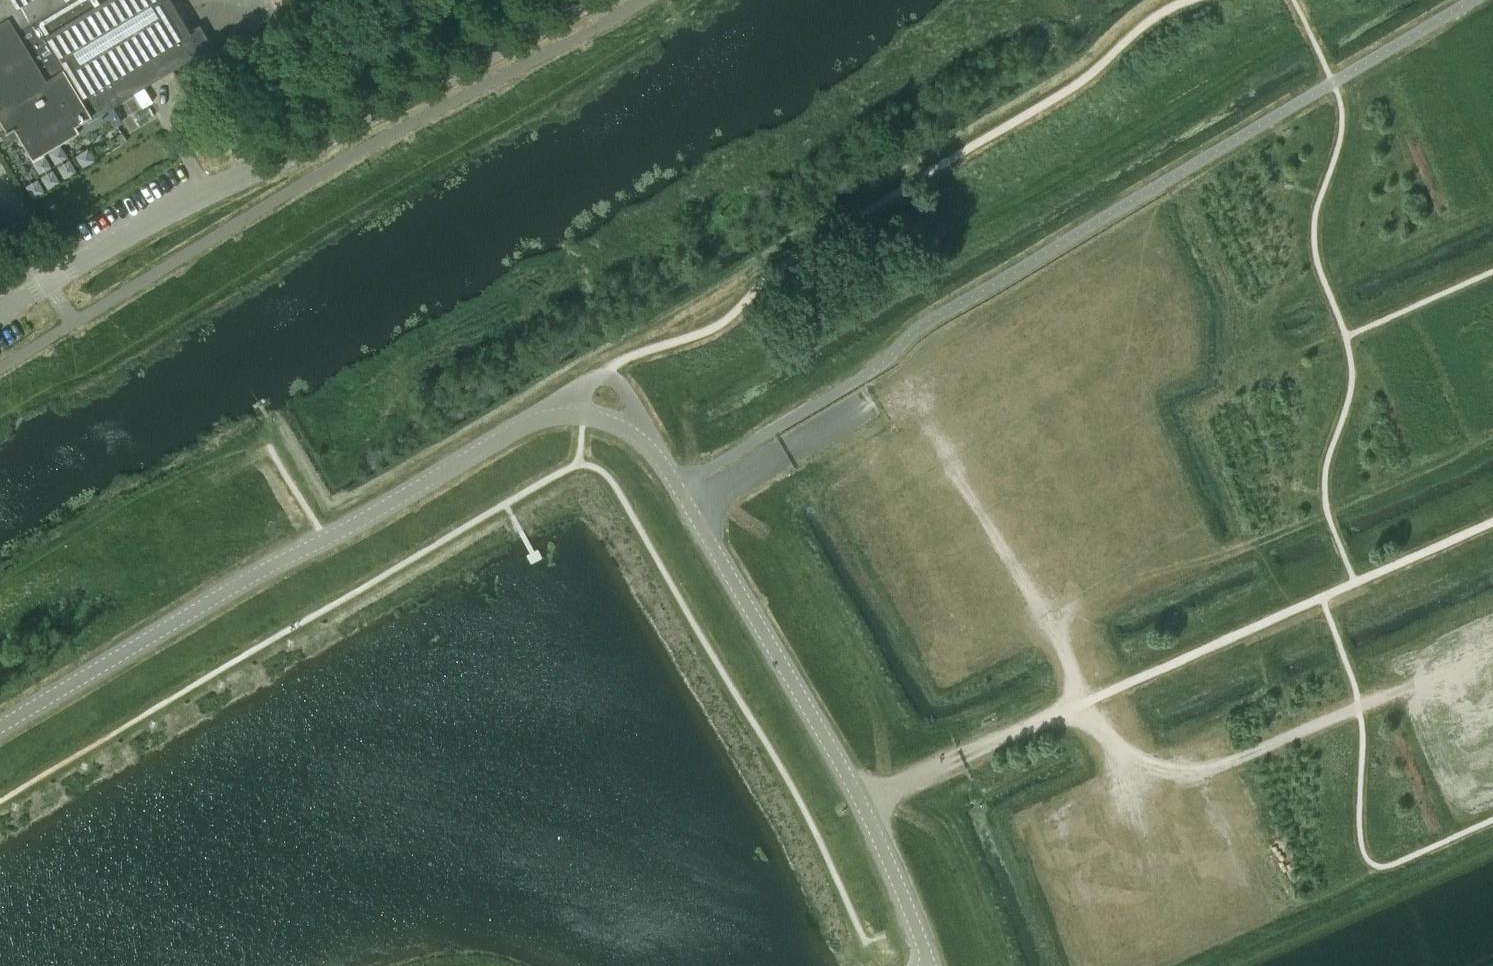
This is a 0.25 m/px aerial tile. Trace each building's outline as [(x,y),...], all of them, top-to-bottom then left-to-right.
[(199,27),(199,26),(192,30),(187,21),(186,22),(172,0),(0,0),(0,116),(7,127),(6,128),(7,130),(15,125),(33,156),(80,128),(76,122),(92,112),(200,47),(200,48),(209,42),(207,40),(213,36),(213,37),(226,29),(218,15),(205,23),(199,27)]
